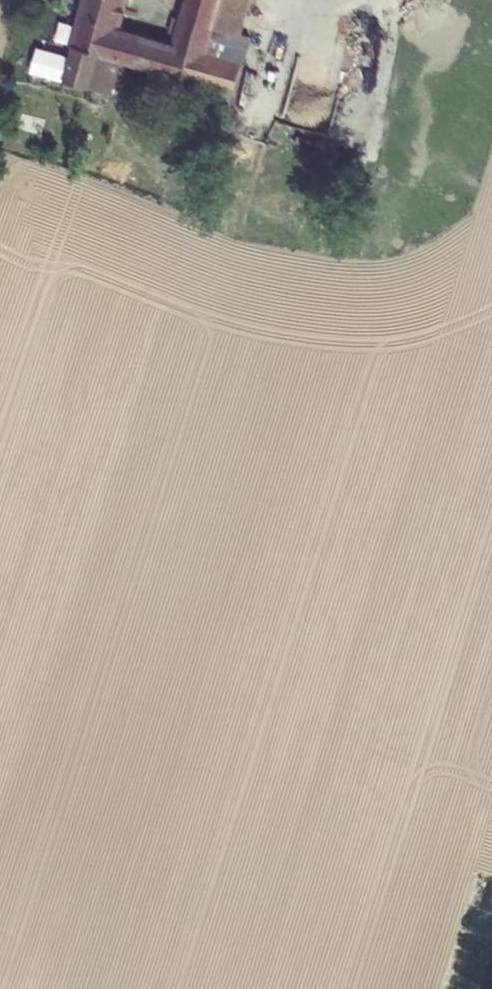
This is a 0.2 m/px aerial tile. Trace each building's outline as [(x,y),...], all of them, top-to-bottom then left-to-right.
[(8,15),(14,0),(0,0),(0,12),(8,15)] [(120,63),(149,71),(170,77),(176,45),(171,43),(120,29),(127,0),(81,0),(68,47),(71,47),(103,56),(104,59),(120,63)] [(171,43),(176,45),(170,77),(149,71),(141,97),(225,119),(249,37),(241,35),(250,0),(184,0),(171,43)] [(103,56),(71,47),(68,57),(36,48),(29,73),(111,95),(120,63),(104,59),(103,56)]
